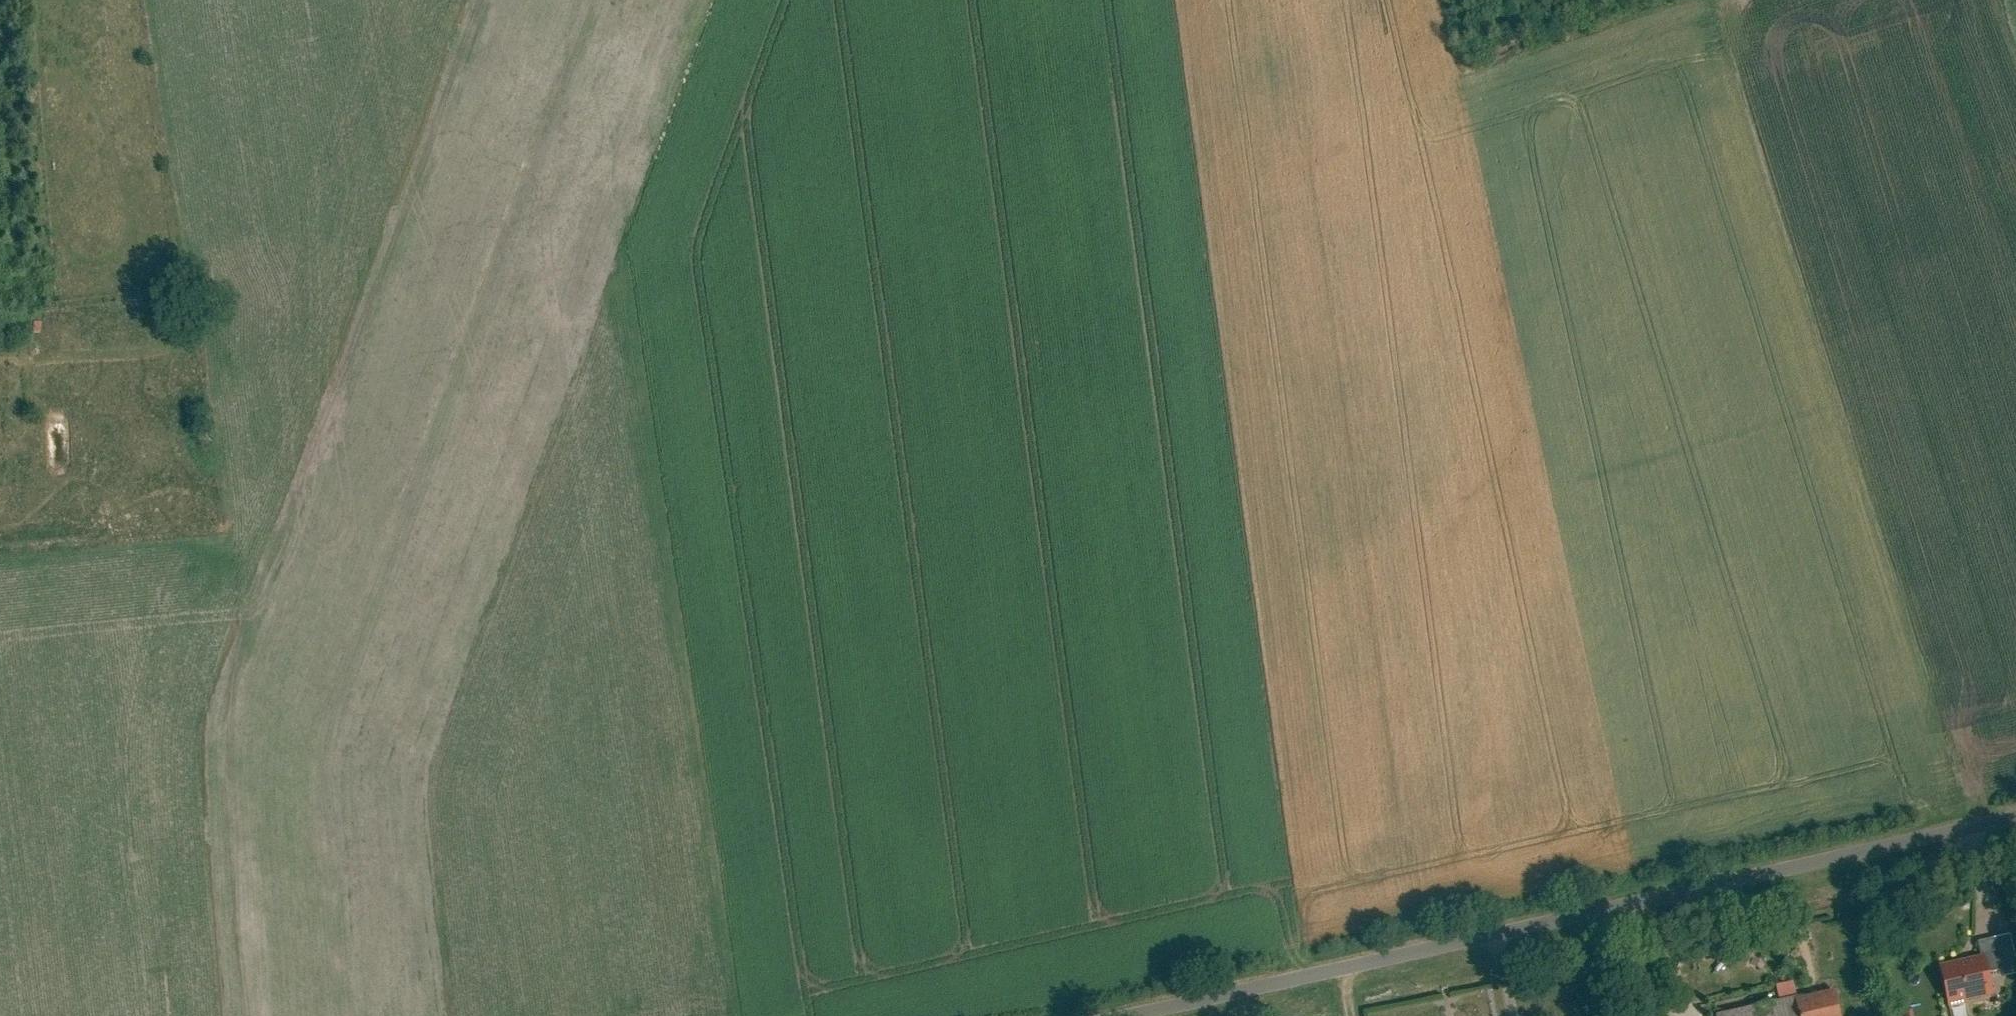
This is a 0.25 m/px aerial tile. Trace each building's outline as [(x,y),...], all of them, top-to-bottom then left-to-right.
[(2014,933),(1983,940),(1986,956),(1992,979),(2015,974),(2015,944),(2014,933)] [(1986,956),(1942,965),(1952,1006),(1996,997),(1992,979),(1986,956)] [(1719,1002),(1723,1015),(1842,1015),(1832,974),(1719,1002)]
